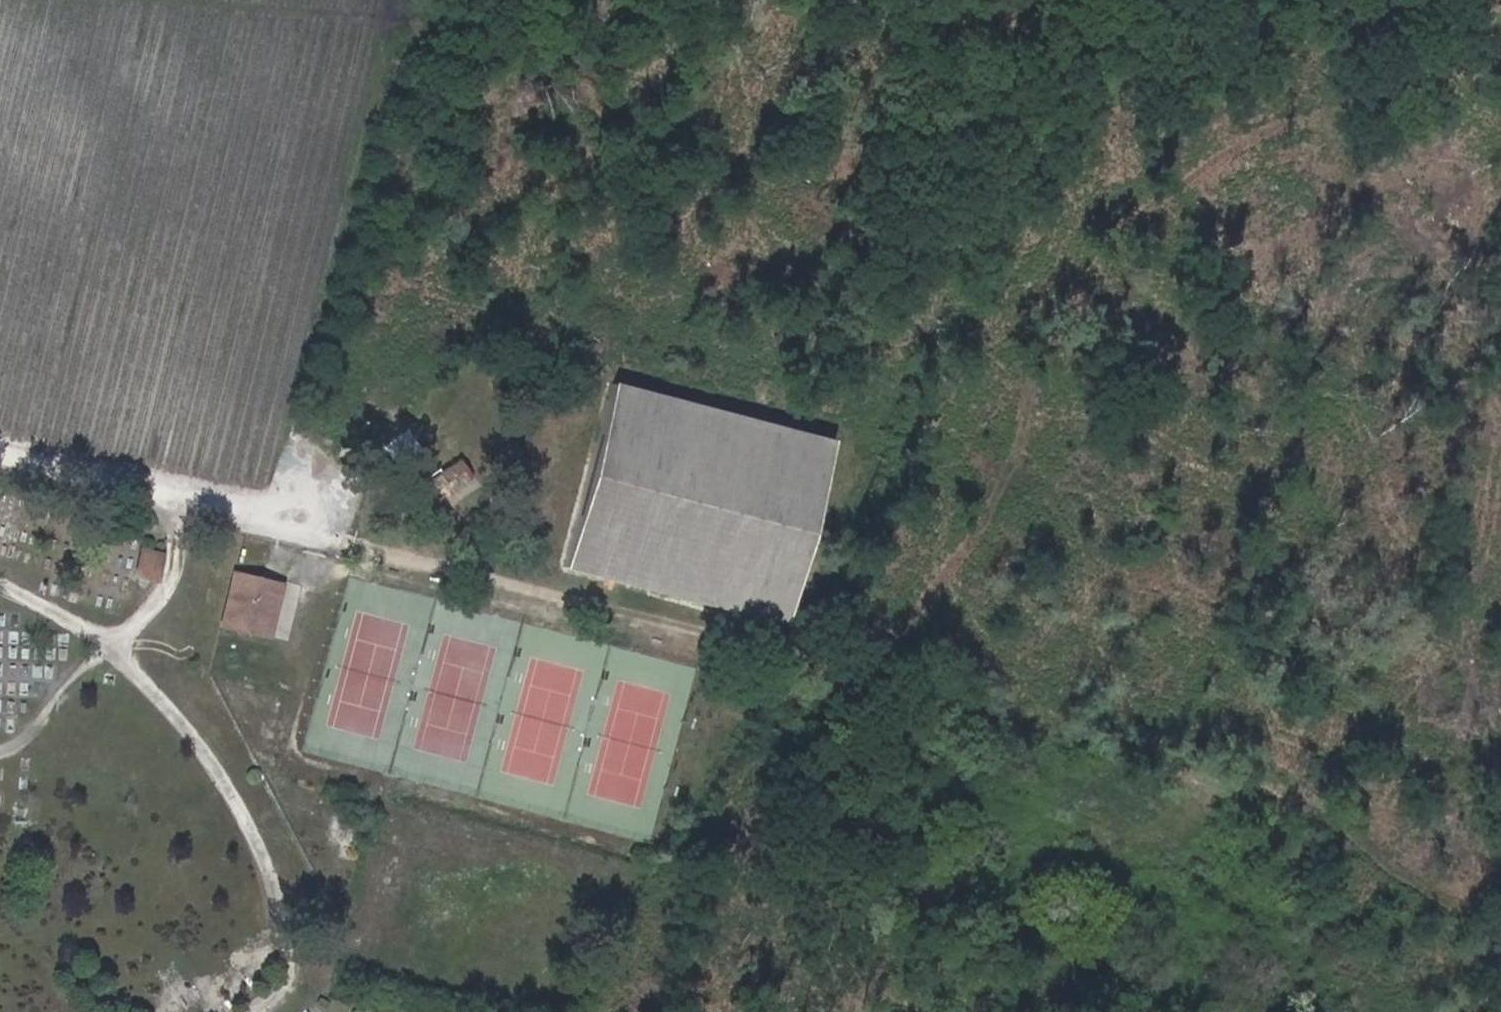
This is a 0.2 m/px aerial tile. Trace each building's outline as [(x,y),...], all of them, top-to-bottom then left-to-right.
[(824,447),(603,386),(553,569),(773,629),(824,447)] [(413,495),(424,513),(471,479),(458,461),(413,495)] [(424,513),(413,495),(404,501),(417,518),(424,513)] [(140,548),(132,577),(158,583),(165,554),(140,548)] [(233,572),(218,625),(270,639),(284,585),(233,572)]
